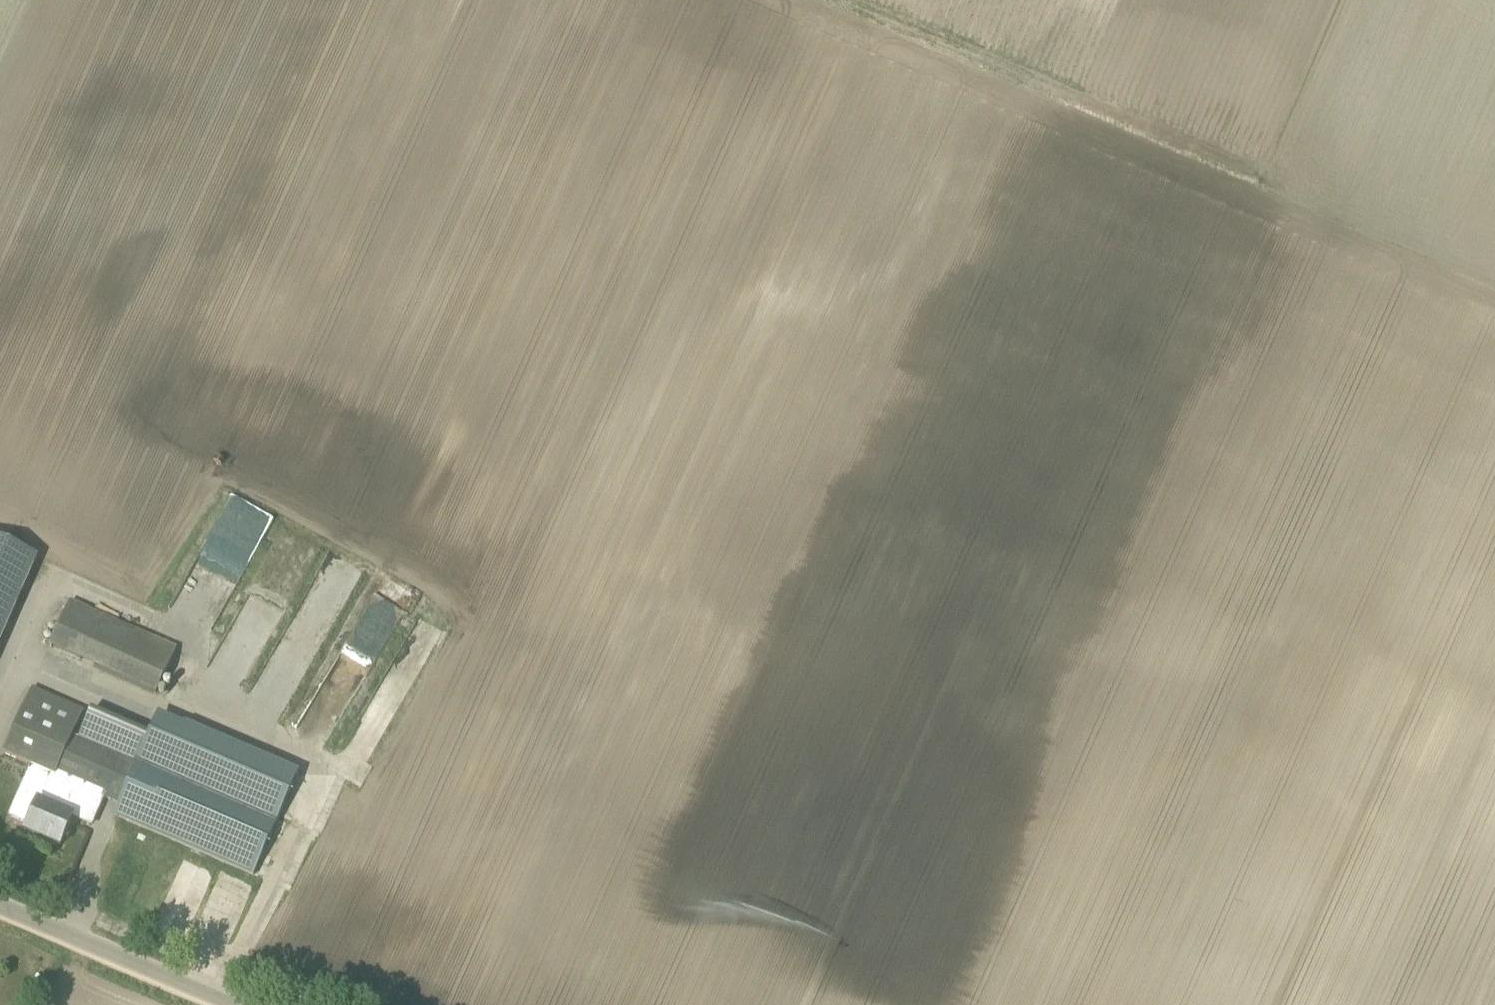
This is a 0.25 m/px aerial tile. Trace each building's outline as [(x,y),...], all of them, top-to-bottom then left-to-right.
[(229,501),(224,516),(246,523),(240,542),(257,547),(267,513),(229,501)] [(34,553),(0,540),(0,640),(34,553)] [(382,650),(403,611),(371,595),(351,634),(382,650)] [(70,604),(51,648),(156,696),(176,649),(138,632),(70,604)] [(280,814),(296,777),(161,717),(153,736),(138,767),(78,740),(73,739),(85,713),(32,689),(3,756),(55,778),(44,805),(37,802),(19,794),(9,817),(27,826),(25,831),(60,846),(73,817),(61,812),(73,785),(122,806),(117,817),(252,876),(280,814)]
